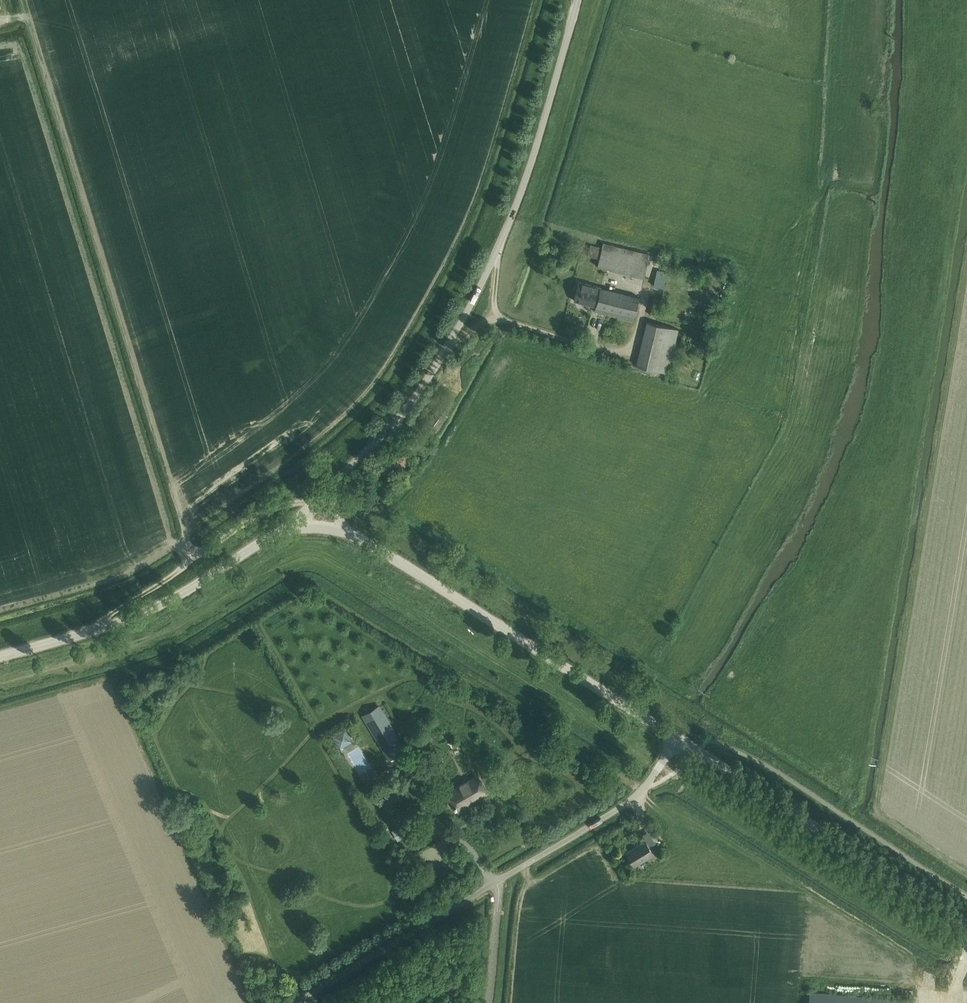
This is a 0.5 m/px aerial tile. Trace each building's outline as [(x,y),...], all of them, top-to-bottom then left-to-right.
[(597,266),(644,278),(650,254),(603,243),(602,248),(590,245),(588,255),(599,258),(597,266)] [(659,270),(657,270),(653,286),(663,288),(667,272),(663,271),(664,268),(660,267),(659,270)] [(594,312),(633,321),(639,297),(579,282),(574,300),(596,306),(594,312)] [(668,373),(674,347),(677,329),(647,322),(637,366),(668,373)] [(364,716),(374,734),(389,759),(404,749),(395,734),(379,707),(364,716)] [(329,736),(365,784),(377,776),(373,769),(374,768),(360,745),(359,746),(347,725),(329,736)] [(467,803),(487,791),(479,776),(449,793),(460,812),(469,807),(467,803)] [(398,827),(391,831),(397,841),(403,837),(398,827)] [(655,828),(649,832),(653,838),(659,834),(655,828)] [(653,854),(649,847),(655,843),(648,832),(641,836),(645,841),(626,853),(634,866),(653,854)] [(910,1000),(810,991),(809,1002),(910,1002),(910,1000)]
